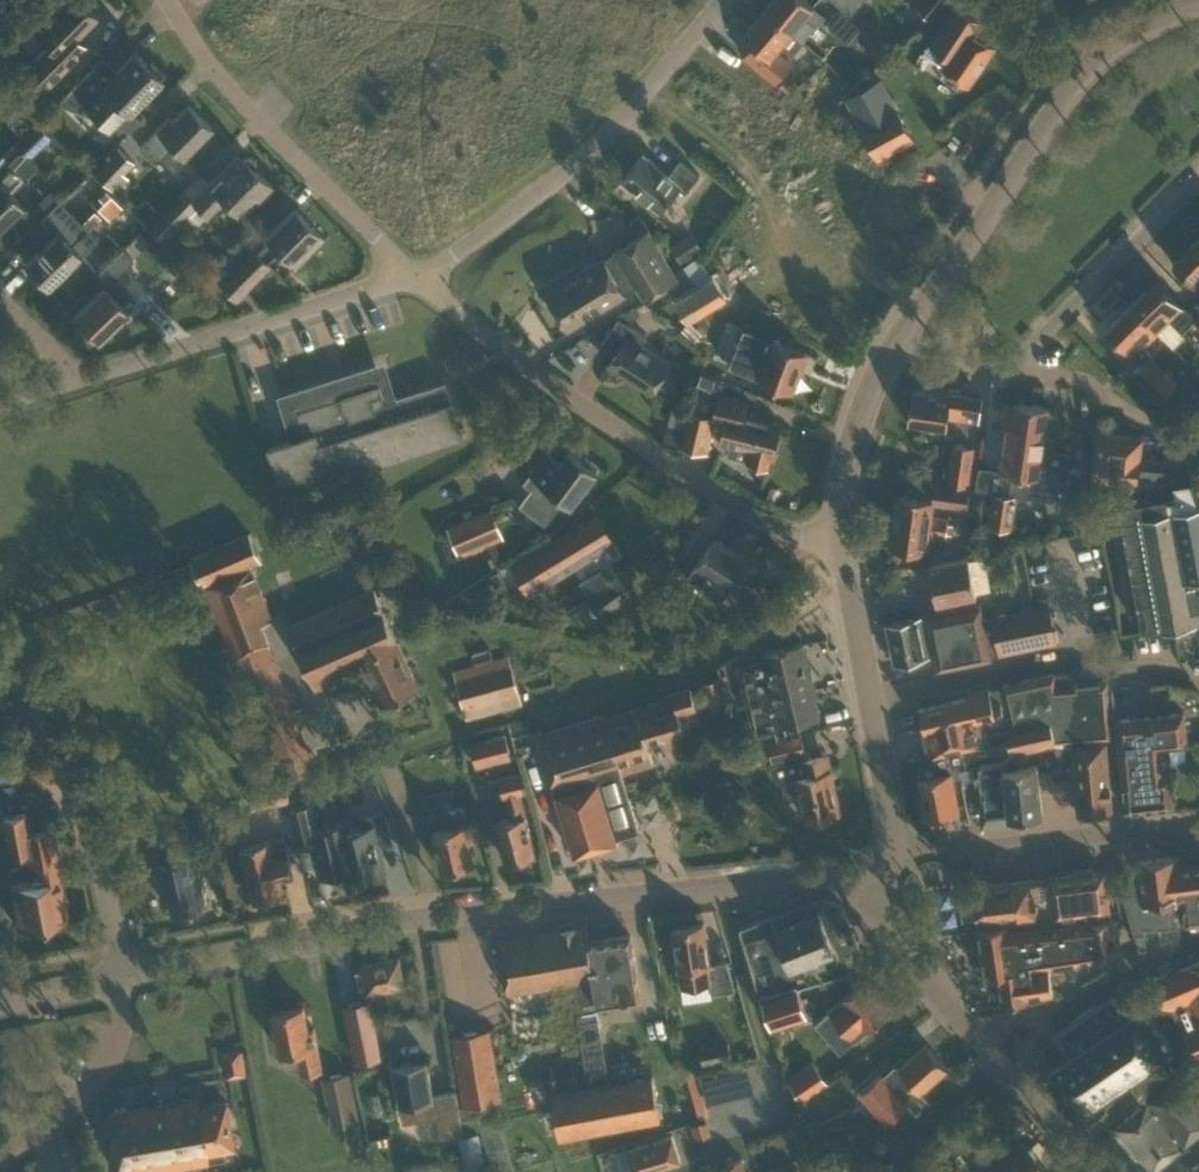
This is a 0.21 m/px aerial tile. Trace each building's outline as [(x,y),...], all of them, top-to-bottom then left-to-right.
[(97,15),(82,0),(65,0),(50,15),(41,6),(25,22),(50,46),(35,61),(32,59),(21,70),(42,91),(87,46),(76,36),(97,15)] [(765,8),(792,31),(803,40),(815,26),(816,24),(821,28),(839,6),(832,0),(773,0),(765,8)] [(851,14),(863,0),(835,0),(851,14)] [(920,6),(933,17),(947,0),(925,0),(920,6)] [(956,2),(930,42),(949,55),(943,65),(970,83),(995,46),(976,33),(984,21),(977,16),(956,2)] [(755,43),(744,55),(774,82),(791,62),(788,59),(792,54),(781,44),(792,31),(765,8),(744,34),(755,43)] [(840,10),(828,24),(849,41),(850,39),(855,32),(860,27),(840,10)] [(129,109),(146,92),(150,97),(161,85),(157,81),(161,77),(135,52),(116,71),(102,57),(65,94),(81,110),(85,106),(108,128),(114,122),(127,129),(138,118),(129,109)] [(183,156),(211,127),(188,104),(172,120),(169,118),(140,148),(153,160),(157,155),(174,171),(186,159),(183,156)] [(879,156),(913,138),(896,107),(862,126),(879,156)] [(35,121),(13,143),(19,148),(20,147),(30,157),(50,136),(35,121)] [(134,161),(117,144),(92,170),(115,191),(128,176),(124,172),(134,161)] [(0,176),(0,225),(21,204),(9,192),(25,177),(38,165),(30,157),(20,147),(19,148),(6,160),(11,165),(0,176)] [(669,174),(644,153),(622,179),(659,210),(679,186),(685,191),(700,174),(682,159),(669,174)] [(218,172),(193,199),(183,189),(147,225),(160,238),(188,209),(201,221),(223,198),(237,212),(254,194),(259,199),(272,186),(242,157),(241,158),(236,154),(218,172)] [(106,190),(99,197),(104,201),(110,195),(106,190)] [(104,201),(98,207),(107,217),(120,205),(110,195),(104,201)] [(159,212),(145,198),(132,211),(147,225),(159,212)] [(54,235),(25,263),(46,285),(54,277),(68,292),(93,268),(78,253),(95,237),(86,229),(85,227),(81,223),(58,200),(44,213),(40,217),(47,225),(46,226),(54,235)] [(318,231),(293,206),(262,237),(266,241),(255,252),(250,248),(238,260),(230,252),(202,281),(214,292),(219,286),(235,302),(270,267),(265,262),(277,250),(288,261),(294,266),(322,236),(317,231),(318,231)] [(603,217),(614,235),(629,225),(618,208),(603,217)] [(161,243),(147,229),(134,242),(148,256),(161,243)] [(546,292),(569,328),(624,294),(621,290),(633,282),(642,297),(673,277),(645,232),(614,252),(615,254),(603,261),(601,258),(546,292)] [(693,232),(672,245),(683,263),(704,249),(693,232)] [(1174,262),(1198,287),(1198,237),(1174,262)] [(94,275),(103,286),(74,314),(98,338),(126,310),(119,302),(140,282),(125,266),(132,259),(122,248),(94,275)] [(698,256),(686,264),(698,282),(710,274),(698,256)] [(201,279),(210,271),(204,265),(198,265),(192,271),(201,279)] [(1156,279),(1131,304),(1158,331),(1164,337),(1173,346),(1185,334),(1182,331),(1195,318),(1193,317),(1183,306),(1156,279)] [(1131,304),(1106,329),(1140,364),(1132,372),(1159,400),(1176,383),(1149,356),(1152,353),(1150,351),(1144,345),(1158,331),(1131,304)] [(636,306),(620,315),(629,320),(640,314),(636,306)] [(609,363),(652,391),(671,362),(668,361),(667,361),(640,343),(646,333),(620,316),(602,343),(616,352),(609,363)] [(706,346),(733,355),(742,329),(715,319),(706,346)] [(679,328),(671,321),(666,328),(674,334),(679,328)] [(745,327),(729,367),(749,374),(790,390),(805,351),(764,335),(745,327)] [(384,401),(373,366),(288,393),(300,433),(299,435),(265,446),(277,483),(325,469),(328,479),(461,438),(443,382),(384,401)] [(712,387),(716,376),(702,371),(697,382),(712,387)] [(939,393),(913,389),(908,421),(947,427),(949,415),(982,420),(985,396),(940,389),(939,393)] [(1183,401),(1191,409),(1198,401),(1198,397),(1193,391),(1183,401)] [(771,453),(774,453),(782,422),(744,413),(748,399),(719,392),(713,416),(727,420),(722,440),(731,442),(728,453),(750,459),(749,463),(768,467),(771,453)] [(976,486),(976,488),(993,490),(988,524),(1012,528),(1017,494),(1034,496),(1034,495),(1060,498),(1067,451),(1051,449),(1053,436),(1044,435),(1048,406),(1016,401),(1015,406),(1006,405),(1003,424),(1009,424),(1003,469),(979,465),(978,472),(976,486)] [(691,410),(690,413),(671,408),(663,440),(708,452),(715,424),(707,422),(709,414),(691,410)] [(1095,451),(1092,478),(1135,484),(1139,456),(1138,456),(1141,437),(1097,432),(1095,451)] [(946,482),(969,485),(971,471),(975,445),(952,442),(947,476),(946,482)] [(583,459),(570,449),(561,461),(547,450),(524,481),(532,487),(524,498),(520,504),(545,523),(564,498),(572,503),(598,469),(595,467),(598,464),(586,455),(583,459)] [(1099,498),(1101,509),(1120,505),(1125,533),(1144,629),(1196,618),(1197,623),(1197,626),(1198,626),(1198,452),(1190,454),(1190,455),(1192,455),(1196,477),(1173,481),(1176,495),(1164,497),(1162,486),(1099,498)] [(1165,459),(1143,457),(1142,471),(1163,474),(1165,459)] [(1067,499),(1065,500),(1071,529),(1093,525),(1086,496),(1082,478),(1079,469),(1070,468),(1069,477),(1067,499)] [(971,471),(969,485),(976,486),(978,472),(971,471)] [(911,477),(908,495),(899,494),(895,520),(947,527),(948,518),(934,516),(934,520),(929,520),(931,503),(967,508),(969,485),(946,482),(911,477)] [(459,556),(505,537),(492,507),(446,525),(459,556)] [(530,590),(612,540),(597,515),(515,565),(530,590)] [(946,538),(947,527),(895,520),(892,546),(924,551),(927,532),(932,533),(932,536),(946,538)] [(979,542),(979,540),(977,527),(963,529),(964,534),(965,544),(979,542)] [(202,585),(261,559),(250,533),(191,559),(202,585)] [(752,561),(714,536),(687,576),(700,584),(710,570),(735,587),(752,561)] [(969,558),(976,593),(990,590),(983,556),(969,558)] [(929,564),(937,602),(976,594),(968,557),(929,564)] [(253,566),(248,568),(200,589),(211,611),(214,610),(223,633),(233,660),(235,659),(285,780),(318,767),(265,644),(269,642),(261,622),(272,618),(274,617),(253,566)] [(602,569),(581,582),(591,598),(610,583),(602,569)] [(500,570),(492,575),(498,585),(506,580),(500,570)] [(588,600),(600,617),(631,594),(619,577),(610,583),(591,598),(588,600)] [(382,702),(419,686),(375,590),(290,625),(316,687),(339,678),(335,667),(360,656),(382,702)] [(919,633),(925,655),(934,653),(937,669),(992,658),(991,655),(1056,642),(1049,604),(993,615),(990,604),(981,606),(981,605),(928,616),(927,614),(926,614),(929,632),(919,633)] [(895,661),(925,655),(919,633),(929,632),(926,614),(887,622),(895,661)] [(767,660),(740,666),(756,736),(793,728),(791,720),(818,713),(802,643),(765,652),(767,660)] [(492,658),(454,669),(467,718),(479,715),(522,703),(511,661),(509,654),(492,658)] [(705,683),(712,708),(727,703),(720,679),(705,683)] [(969,697),(920,707),(925,730),(928,730),(933,753),(934,753),(952,749),(963,747),(981,743),(976,719),(995,715),(989,684),(967,689),(969,697)] [(659,697),(660,701),(638,708),(648,742),(664,737),(666,745),(681,741),(679,733),(684,731),(679,713),(696,707),(690,688),(659,697)] [(603,714),(540,733),(539,733),(575,854),(617,841),(616,835),(639,829),(622,772),(653,762),(647,742),(648,742),(638,708),(605,718),(603,714)] [(1170,772),(1165,772),(1162,747),(1187,744),(1184,712),(1117,719),(1126,809),(1173,804),(1170,772)] [(477,765),(512,756),(507,732),(471,741),(477,765)] [(770,742),(757,745),(778,782),(783,781),(787,800),(802,797),(807,818),(838,811),(834,791),(836,790),(831,769),(828,770),(825,754),(808,758),(802,735),(770,742)] [(1079,812),(1113,809),(1107,742),(1073,745),(1079,812)] [(1062,761),(1061,746),(1051,747),(1052,762),(1062,761)] [(922,777),(919,777),(927,817),(959,810),(952,776),(961,775),(959,769),(968,767),(963,747),(952,749),(934,753),(936,760),(919,764),(922,777)] [(985,819),(1043,813),(1038,764),(1005,767),(1004,761),(979,764),(985,819)] [(344,767),(331,770),(335,787),(348,784),(344,767)] [(521,858),(521,856),(535,852),(519,788),(528,786),(523,770),(498,776),(503,792),(505,792),(511,817),(496,821),(506,860),(511,859),(513,860),(521,858)] [(327,774),(310,778),(314,793),(331,789),(327,774)] [(290,799),(286,781),(249,789),(252,807),(290,799)] [(17,795),(14,782),(0,785),(0,854),(25,849),(28,866),(34,865),(36,877),(34,877),(31,881),(9,885),(17,927),(23,926),(24,930),(44,926),(43,922),(68,917),(65,900),(67,900),(59,857),(57,858),(49,819),(53,818),(50,802),(43,804),(43,802),(42,800),(41,799),(40,797),(39,796),(36,794),(33,793),(31,793),(29,793),(17,795)] [(320,815),(316,800),(292,806),(301,847),(316,844),(323,876),(349,870),(344,849),(351,848),(346,832),(347,831),(345,822),(323,827),(320,815)] [(442,870),(474,862),(469,839),(474,838),(471,823),(466,824),(462,805),(445,809),(449,828),(433,831),(442,870)] [(364,827),(347,831),(346,832),(351,848),(344,849),(349,870),(351,878),(384,871),(377,841),(391,838),(385,812),(362,818),(364,827)] [(209,861),(203,835),(153,847),(157,863),(156,864),(160,880),(165,879),(173,913),(207,905),(197,864),(209,861)] [(253,901),(284,894),(280,878),(294,875),(289,852),(287,852),(284,837),(272,840),(271,838),(241,845),(253,901)] [(1137,870),(1120,872),(1120,874),(1126,900),(1135,930),(1135,931),(1136,931),(1137,944),(1146,942),(1145,930),(1160,928),(1162,944),(1173,942),(1173,941),(1187,939),(1185,924),(1182,898),(1184,898),(1179,863),(1178,855),(1135,861),(1137,870)] [(1179,863),(1184,898),(1182,898),(1185,924),(1187,939),(1198,936),(1198,860),(1179,863)] [(1110,912),(1105,871),(974,887),(978,920),(1018,915),(1019,923),(1110,912)] [(849,970),(832,927),(827,930),(821,915),(809,910),(790,918),(788,913),(775,918),(774,916),(742,930),(762,997),(763,997),(772,1029),(809,1019),(800,989),(849,970)] [(983,974),(997,972),(1001,1003),(1029,999),(1029,997),(1053,994),(1049,965),(1091,959),(1091,960),(1122,956),(1116,917),(1028,930),(1028,929),(1011,931),(1010,924),(976,929),(983,974)] [(704,923),(673,927),(679,965),(680,965),(683,983),(710,979),(712,992),(736,988),(727,960),(710,963),(704,923)] [(586,925),(499,939),(508,993),(572,982),(576,1009),(598,1006),(641,998),(630,934),(588,941),(586,925)] [(404,985),(400,957),(362,963),(363,970),(355,971),(358,988),(366,987),(367,992),(374,990),(376,1003),(388,1001),(386,988),(404,985)] [(1177,967),(1177,968),(1151,979),(1151,978),(1149,978),(1162,1010),(1171,1006),(1181,1030),(1194,1061),(1195,1060),(1194,1059),(1198,1057),(1198,959),(1177,967)] [(893,1005),(866,975),(828,1009),(830,1010),(816,1022),(840,1050),(854,1037),(855,1039),(893,1005)] [(1075,1052),(1048,1070),(1077,1114),(1082,1110),(1088,1120),(1107,1107),(1101,1098),(1129,1079),(1161,1058),(1164,1056),(1163,1054),(1173,1047),(1147,1007),(1137,1014),(1135,1012),(1128,1017),(1125,1013),(1127,1012),(1114,992),(1058,1029),(1071,1050),(1073,1048),(1075,1052)] [(370,1000),(345,1005),(357,1060),(382,1055),(370,1000)] [(322,1067),(315,1027),(309,1028),(305,1005),(273,1011),(281,1051),(298,1048),(303,1071),(322,1067)] [(598,1018),(579,1022),(587,1069),(606,1066),(598,1018)] [(465,1106),(502,1099),(489,1029),(452,1036),(465,1106)] [(730,1041),(700,1048),(704,1065),(734,1058),(730,1041)] [(948,1068),(926,1044),(886,1080),(880,1073),(860,1091),(887,1121),(907,1104),(906,1103),(920,1091),(920,1092),(948,1068)] [(247,1074),(243,1051),(224,1054),(228,1077),(247,1074)] [(1117,1125),(1121,1130),(1118,1132),(1135,1154),(1139,1151),(1146,1160),(1153,1169),(1182,1145),(1198,1131),(1198,1105),(1177,1077),(1175,1079),(1161,1058),(1129,1079),(1145,1103),(1117,1125)] [(427,1059),(395,1064),(401,1103),(402,1102),(405,1121),(423,1118),(439,1115),(443,1136),(464,1133),(457,1091),(436,1095),(433,1095),(427,1059)] [(813,1059),(787,1077),(801,1098),(828,1080),(813,1059)] [(350,1071),(322,1077),(332,1125),(360,1119),(350,1071)] [(560,1137),(661,1119),(654,1076),(552,1095),(560,1137)] [(199,1097),(110,1113),(120,1171),(149,1171),(210,1161),(200,1106),(199,1097)] [(200,1106),(210,1161),(227,1158),(225,1149),(236,1148),(228,1102),(200,1106)] [(706,1120),(692,1124),(694,1132),(709,1127),(706,1120)] [(819,1131),(815,1121),(806,1124),(810,1134),(819,1131)] [(948,1125),(932,1143),(939,1149),(955,1132),(948,1125)] [(486,1166),(480,1130),(458,1134),(464,1170),(486,1166)] [(628,1148),(635,1171),(645,1171),(681,1161),(673,1134),(628,1148)] [(848,1143),(845,1135),(815,1145),(818,1153),(848,1143)] [(1046,1169),(1024,1144),(995,1169),(991,1171),(1043,1171),(1046,1169)] [(818,1169),(810,1146),(796,1151),(802,1171),(810,1171),(818,1169)] [(953,1155),(930,1171),(965,1171),(953,1155)] [(742,1158),(701,1171),(746,1171),(742,1158)] [(1187,1171),(1198,1171),(1198,1162),(1187,1171)]
